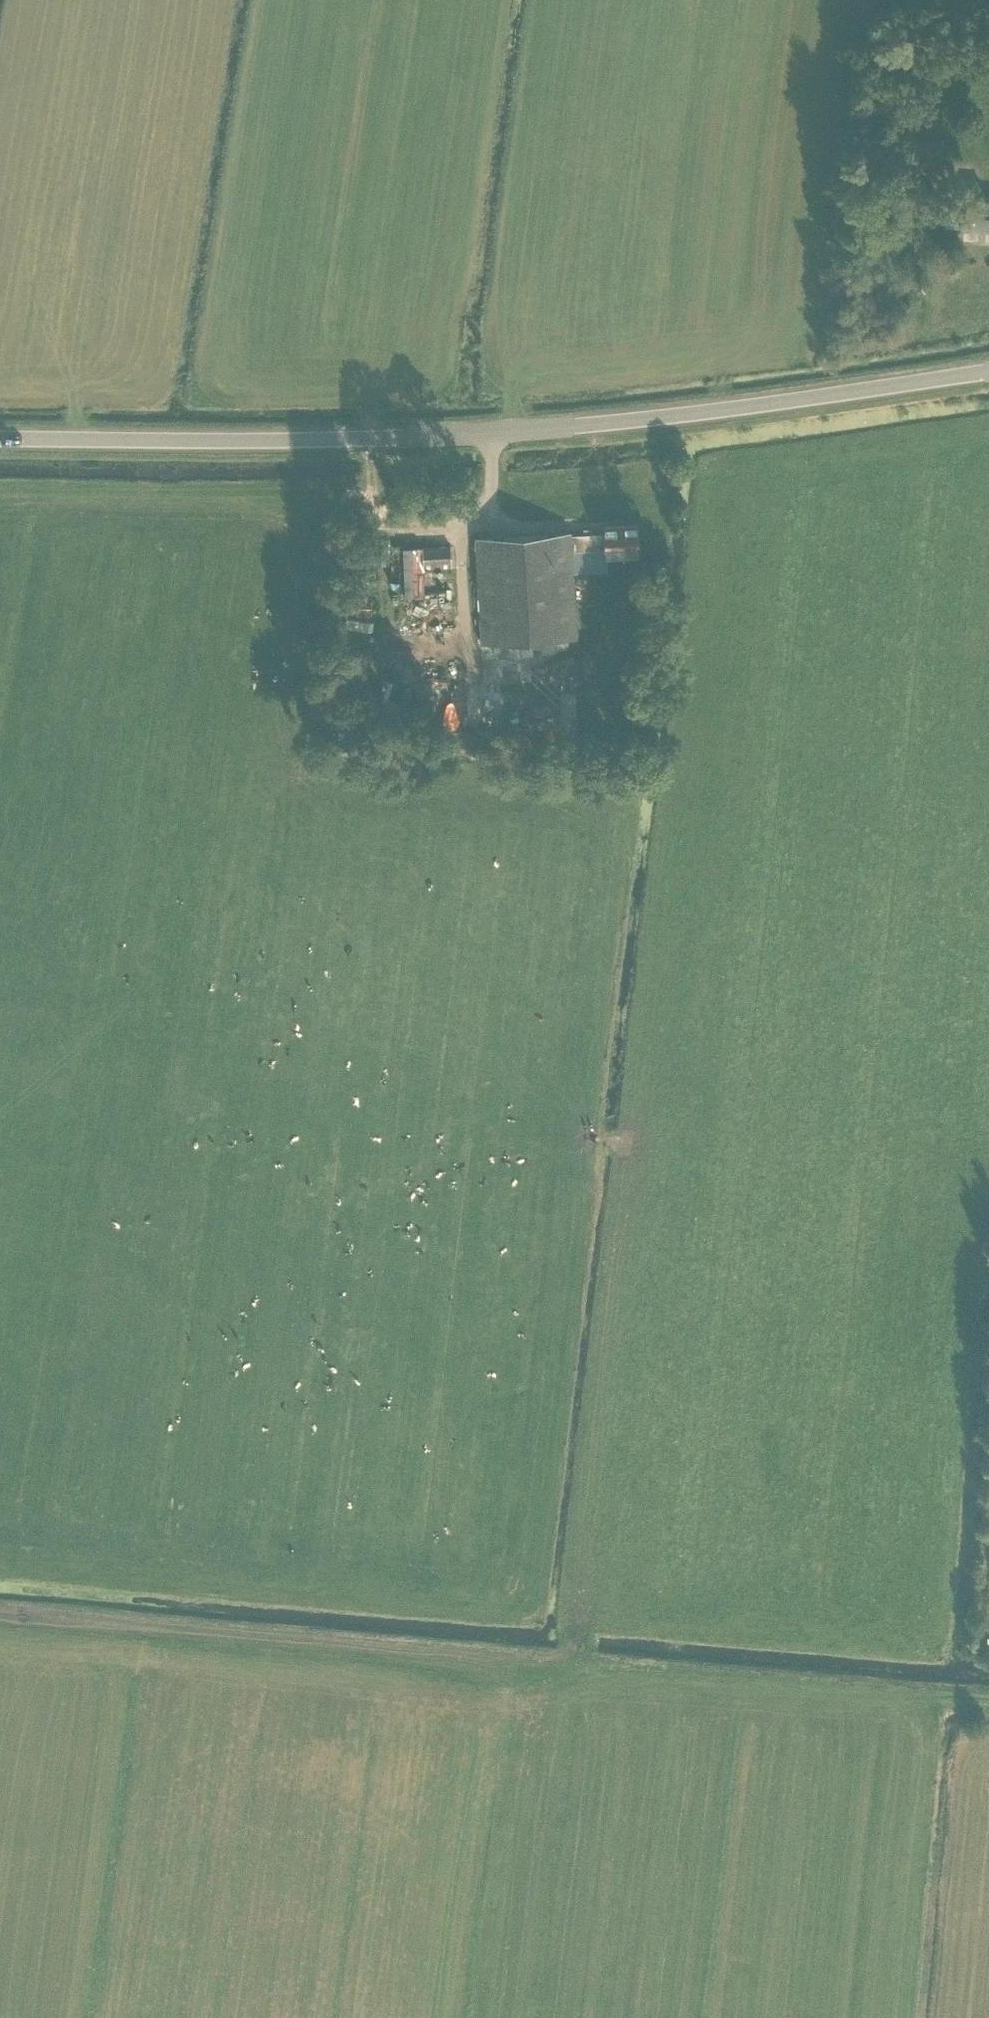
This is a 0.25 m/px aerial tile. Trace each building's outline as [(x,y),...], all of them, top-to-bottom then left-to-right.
[(474,540),(481,642),(577,636),(572,552),(603,550),(604,555),(639,552),(637,524),(602,526),(603,535),(571,537),(571,533),(474,540)] [(451,566),(450,547),(421,548),(422,567),(451,566)]
